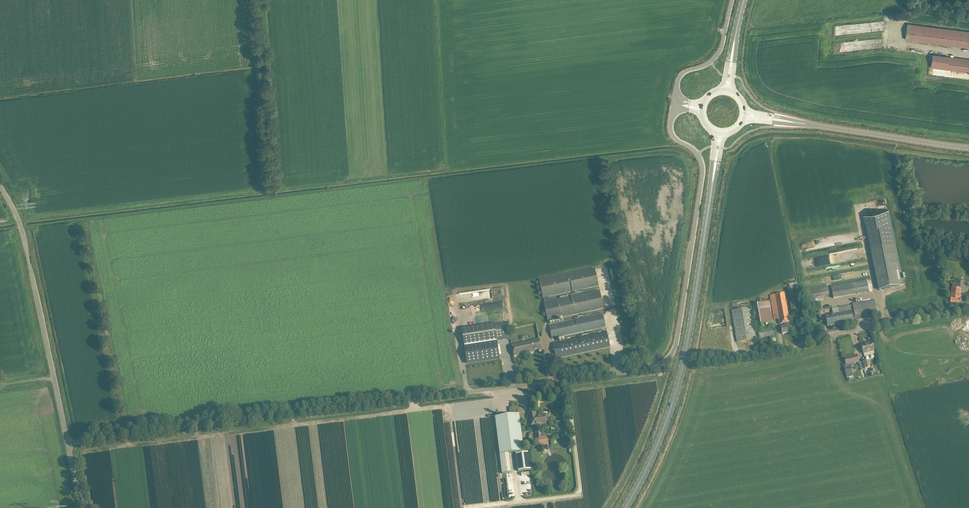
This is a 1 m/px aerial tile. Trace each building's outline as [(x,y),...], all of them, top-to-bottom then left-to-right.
[(907,23),(905,39),(968,48),(968,31),(907,23)] [(932,54),(931,67),(968,72),(968,59),(932,54)] [(871,249),(879,290),(903,285),(895,244),(888,210),(862,215),(862,216),(865,216),(871,249)] [(549,301),(548,297),(599,287),(595,268),(539,280),(548,321),(604,309),(600,291),(549,301)] [(869,292),(867,280),(831,286),(833,298),(869,292)] [(960,302),(961,289),(957,289),(958,282),(953,281),(951,302),(959,303),(959,302),(960,302)] [(792,314),(802,312),(797,283),(789,284),(790,289),(787,290),(792,314)] [(809,299),(829,296),(828,288),(807,292),(809,299)] [(785,293),(770,295),(773,309),(774,319),(777,319),(779,319),(780,324),(784,324),(785,327),(781,328),(781,329),(782,334),(790,333),(789,323),(790,323),(789,318),(785,293)] [(766,303),(765,299),(759,300),(760,303),(753,305),(757,329),(766,327),(765,323),(773,322),(769,302),(766,303)] [(838,325),(854,323),(853,320),(877,316),(874,300),(852,304),(853,305),(832,309),(833,315),(826,317),(827,326),(838,325)] [(755,331),(751,308),(732,311),(737,342),(776,335),(774,328),(755,331)] [(552,339),(606,327),(603,314),(549,325),(552,339)] [(478,327),(462,329),(464,346),(467,364),(500,359),(497,341),(510,339),(508,323),(506,323),(478,327)] [(556,359),(610,347),(607,332),(553,344),(556,359)] [(540,339),(512,346),(514,356),(542,350),(540,339)] [(874,350),(872,342),(871,342),(872,343),(865,345),(865,344),(861,345),(864,353),(865,357),(875,354),(874,350)] [(846,365),(844,365),(847,378),(853,377),(852,372),(851,367),(854,366),(853,363),(859,362),(857,355),(845,358),(846,365)] [(502,473),(511,472),(509,454),(524,452),(520,421),(523,421),(522,408),(512,410),(512,415),(495,417),(502,473)] [(545,415),(536,416),(536,413),(529,414),(531,426),(539,425),(539,423),(546,422),(545,415)] [(542,435),(542,431),(535,432),(537,445),(547,444),(546,435),(542,435)] [(518,471),(531,470),(529,452),(516,454),(518,471)]
